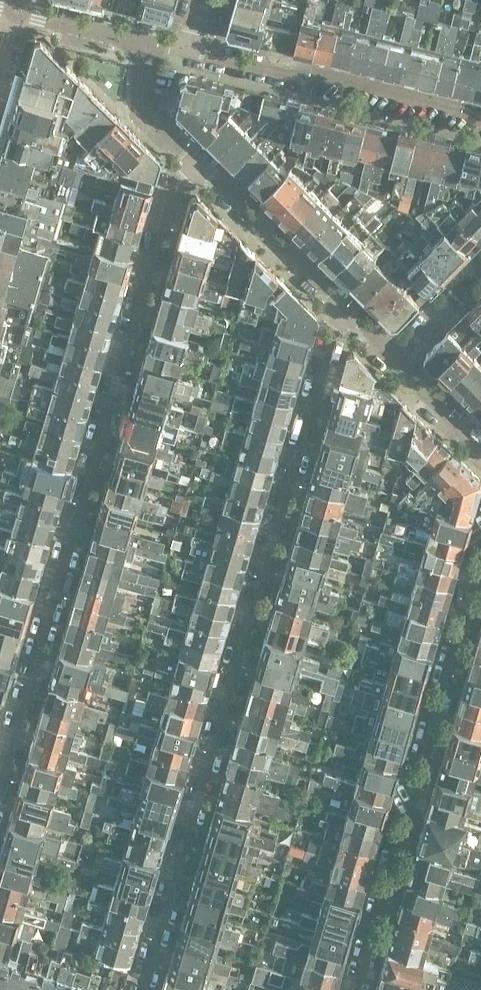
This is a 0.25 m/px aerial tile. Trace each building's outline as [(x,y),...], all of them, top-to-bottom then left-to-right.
[(105,5),(164,20),(169,16),(173,2),(164,0),(107,0),(105,5)] [(232,16),(266,25),(266,24),(269,14),(302,24),(304,14),(294,11),(247,0),(237,0),(232,16)] [(294,11),(304,14),(307,4),(289,0),(247,0),(294,11)] [(300,33),(295,52),(313,57),(322,20),(313,18),(318,0),(308,0),(307,4),(304,14),(302,24),(300,33)] [(313,57),(330,61),(346,0),(338,0),(336,6),(332,22),(322,20),(313,57)] [(330,61),(348,65),(357,29),(349,27),(353,10),(349,9),(351,0),(346,0),(330,61)] [(419,6),(417,15),(426,17),(440,20),(444,1),(440,0),(420,0),(419,6)] [(464,6),(475,9),(478,0),(466,0),(464,6)] [(419,6),(402,3),(400,11),(408,13),(417,15),(419,6)] [(357,29),(348,65),(366,70),(382,7),(374,5),(371,14),(367,31),(357,29)] [(382,7),(366,70),(383,74),(392,37),(384,35),(388,19),(391,9),(382,7)] [(463,13),(455,11),(452,23),(460,26),(463,16),(463,13)] [(392,37),(383,74),(400,78),(417,15),(408,13),(406,23),(401,39),(392,37)] [(426,17),(417,15),(400,78),(418,82),(427,46),(419,44),(426,17)] [(266,25),(232,16),(228,31),(231,36),(295,52),(300,33),(266,24),(266,25)] [(463,16),(460,26),(469,28),(471,18),(463,16)] [(427,46),(418,82),(435,87),(452,23),(443,21),(437,48),(427,46)] [(452,23),(435,87),(453,91),(463,54),(454,52),(458,36),(460,26),(452,23)] [(453,91),(471,96),(480,54),(480,30),(477,29),(475,40),(471,56),(463,54),(453,91)] [(34,40),(24,73),(73,91),(77,77),(39,38),(34,40)] [(471,96),(480,98),(480,54),(471,96)] [(23,73),(18,92),(67,109),(73,91),(24,73),(23,73)] [(182,78),(178,93),(221,112),(221,111),(220,110),(222,99),(241,104),(245,89),(189,75),(188,75),(182,78)] [(77,77),(73,91),(67,109),(65,114),(62,125),(65,126),(60,143),(76,125),(101,101),(77,77)] [(245,89),(241,104),(250,109),(254,91),(245,89)] [(18,92),(12,111),(62,125),(65,114),(67,109),(18,92)] [(221,112),(178,93),(176,104),(177,109),(206,139),(221,124),(220,124),(228,116),(221,112)] [(265,94),(260,115),(270,117),(280,120),(295,124),(301,103),(265,94)] [(101,101),(76,125),(60,143),(81,150),(92,139),(115,115),(101,101)] [(295,124),(292,136),(292,139),(300,141),(296,156),(305,158),(318,107),(301,103),(295,124)] [(335,111),(318,107),(305,158),(304,161),(314,163),(314,164),(318,146),(326,148),(335,111)] [(221,124),(206,139),(221,154),(247,129),(260,115),(253,110),(246,117),(248,120),(243,126),(231,113),(220,124),(221,124)] [(12,111),(7,128),(60,143),(65,126),(62,125),(12,111)] [(335,111),(326,148),(333,149),(328,173),(336,176),(351,115),(335,111)] [(115,115),(92,139),(81,150),(75,156),(73,166),(76,167),(84,169),(89,170),(106,153),(129,128),(115,115)] [(368,119),(351,115),(336,176),(339,177),(341,177),(343,170),(347,171),(351,154),(359,156),(368,119)] [(270,117),(253,135),(247,129),(221,154),(234,167),(280,120),(270,117)] [(368,119),(359,156),(366,158),(360,186),(368,190),(369,186),(371,178),(376,160),(385,124),(368,119)] [(280,120),(234,167),(247,180),(273,155),(292,136),(295,124),(280,120)] [(385,124),(376,160),(371,178),(381,180),(385,162),(392,164),(401,128),(385,124)] [(7,128),(2,145),(34,154),(64,163),(73,166),(75,156),(77,149),(60,143),(7,128)] [(129,128),(106,153),(89,170),(88,172),(100,174),(110,176),(119,167),(121,168),(144,144),(129,128)] [(401,128),(392,164),(400,166),(391,202),(400,207),(409,168),(418,132),(401,128)] [(418,132),(409,168),(400,208),(409,211),(413,194),(413,193),(419,171),(426,173),(435,136),(418,132)] [(451,140),(435,136),(426,173),(433,174),(424,210),(425,209),(436,205),(438,194),(451,140)] [(469,144),(451,140),(438,194),(448,196),(452,179),(459,181),(460,176),(461,176),(469,144)] [(144,144),(121,168),(155,177),(159,163),(160,163),(158,157),(157,157),(144,144)] [(461,176),(458,186),(467,188),(465,193),(475,195),(475,193),(479,180),(478,180),(480,170),(480,147),(469,144),(461,176)] [(0,153),(0,164),(59,180),(64,163),(34,154),(2,145),(0,153)] [(273,155),(247,180),(262,195),(287,170),(280,162),(288,156),(284,151),(286,149),(283,145),(273,155)] [(287,170),(262,195),(276,210),(306,181),(313,174),(314,173),(295,162),(287,170)] [(25,188),(67,200),(71,184),(76,167),(73,166),(64,163),(59,180),(0,164),(0,182),(25,188)] [(84,169),(76,167),(71,184),(79,186),(84,169)] [(120,179),(135,183),(152,188),(155,177),(121,168),(119,167),(110,176),(120,179)] [(319,180),(327,172),(319,168),(314,173),(313,174),(319,180)] [(118,189),(115,197),(146,207),(152,188),(135,183),(120,179),(110,176),(100,174),(98,184),(118,189)] [(320,195),(312,186),(306,181),(276,210),(291,224),(320,195)] [(305,238),(360,186),(350,181),(337,194),(329,186),(320,195),(291,224),(292,225),(305,238)] [(62,218),(66,201),(67,200),(25,188),(0,182),(0,200),(62,218)] [(360,186),(305,238),(320,253),(358,215),(378,195),(368,190),(360,186)] [(383,197),(385,190),(369,186),(368,190),(378,195),(383,197)] [(190,197),(182,225),(211,234),(212,232),(217,234),(228,243),(236,249),(239,239),(196,195),(190,197)] [(97,210),(110,214),(141,224),(146,207),(115,197),(113,204),(94,198),(91,208),(97,210)] [(459,216),(480,238),(480,209),(479,208),(475,204),(474,202),(467,209),(456,198),(449,205),(452,207),(451,208),(459,216)] [(20,225),(57,235),(62,218),(0,200),(0,219),(20,225)] [(70,220),(75,204),(66,201),(62,218),(70,220)] [(446,229),(471,253),(480,243),(480,238),(459,216),(451,208),(446,213),(438,204),(425,209),(446,229)] [(439,236),(433,242),(458,266),(471,253),(446,229),(425,209),(424,210),(416,213),(439,236)] [(98,228),(105,230),(137,239),(141,224),(110,214),(97,210),(92,226),(98,228)] [(366,223),(358,215),(320,253),(334,267),(363,239),(373,229),(383,219),(376,213),(366,223)] [(16,243),(51,253),(57,235),(20,225),(0,219),(0,238),(16,243)] [(93,246),(92,247),(131,258),(137,239),(105,230),(98,228),(92,226),(72,220),(69,228),(84,233),(84,234),(95,237),(93,246)] [(182,225),(177,242),(212,252),(233,258),(236,249),(228,243),(225,247),(214,244),(217,234),(212,232),(211,234),(182,225)] [(363,239),(334,267),(349,282),(374,257),(385,245),(387,243),(373,229),(363,239)] [(407,241),(420,255),(445,279),(458,266),(433,242),(427,248),(414,234),(407,241)] [(51,253),(74,259),(88,263),(126,276),(131,258),(92,247),(93,246),(57,235),(51,253)] [(11,261),(46,270),(50,259),(51,253),(16,243),(0,238),(0,258),(11,261)] [(226,280),(227,280),(224,290),(223,292),(222,292),(220,300),(220,301),(227,303),(230,292),(242,296),(245,285),(253,259),(255,254),(239,239),(236,249),(233,258),(230,267),(228,276),(226,280)] [(408,266),(411,269),(429,287),(428,287),(432,291),(445,279),(420,255),(404,239),(401,247),(414,260),(408,266)] [(177,242),(172,259),(207,269),(209,261),(230,267),(233,258),(212,252),(177,242)] [(71,268),(74,259),(51,253),(50,259),(59,261),(58,264),(71,268)] [(374,257),(349,282),(365,297),(389,273),(402,260),(395,253),(382,265),(374,257)] [(253,259),(245,285),(242,296),(236,316),(256,322),(263,297),(266,286),(276,276),(255,254),(253,259)] [(41,289),(41,288),(46,270),(11,261),(0,258),(0,277),(41,289)] [(83,281),(82,282),(121,294),(126,276),(88,263),(74,259),(71,268),(71,269),(85,273),(83,281)] [(172,259),(167,276),(202,286),(219,291),(222,292),(223,292),(224,290),(227,280),(226,280),(228,276),(222,274),(220,282),(204,278),(207,269),(172,259)] [(53,272),(46,270),(41,288),(48,290),(53,272)] [(389,273),(365,297),(372,304),(381,313),(405,289),(406,287),(409,284),(417,276),(411,270),(404,277),(403,277),(398,281),(390,273),(389,273)] [(77,299),(77,300),(116,311),(121,294),(82,282),(83,281),(67,276),(64,286),(80,291),(77,299)] [(167,276),(162,293),(197,303),(200,294),(220,300),(222,292),(219,291),(202,286),(167,276)] [(263,297),(256,322),(275,327),(310,337),(315,319),(314,313),(276,276),(266,286),(263,297)] [(36,307),(41,289),(0,277),(0,296),(36,307)] [(405,289),(381,313),(393,324),(399,325),(420,304),(424,299),(409,284),(406,287),(405,289)] [(45,309),(51,290),(48,290),(41,288),(41,289),(36,307),(45,309)] [(162,293),(157,310),(209,325),(223,329),(226,320),(195,311),(197,303),(162,293)] [(72,316),(72,318),(111,329),(116,311),(77,300),(77,299),(62,294),(60,302),(63,303),(63,305),(75,308),(72,316)] [(31,325),(31,323),(36,307),(0,296),(0,316),(31,325)] [(471,309),(480,319),(480,300),(471,309)] [(67,334),(67,335),(105,347),(111,329),(72,318),(72,316),(45,309),(43,316),(58,320),(58,322),(70,325),(67,334)] [(438,370),(444,364),(443,363),(455,351),(456,351),(480,326),(480,319),(471,309),(426,353),(426,359),(438,370)] [(157,310),(152,327),(187,337),(190,328),(207,334),(209,325),(157,310)] [(26,342),(26,341),(31,325),(0,316),(0,335),(26,342)] [(64,344),(62,352),(62,353),(100,365),(105,347),(67,335),(67,334),(31,323),(31,325),(26,341),(31,342),(34,333),(50,338),(49,340),(64,344)] [(242,335),(270,344),(305,354),(310,337),(275,327),(273,334),(256,329),(244,326),(242,335)] [(438,370),(449,381),(476,355),(470,349),(480,338),(480,326),(456,351),(455,351),(443,363),(444,364),(438,370)] [(152,327),(147,343),(182,354),(199,358),(207,360),(209,352),(202,349),(185,345),(187,337),(152,327)] [(226,348),(231,331),(224,329),(219,346),(226,348)] [(21,360),(26,342),(0,335),(0,353),(21,360)] [(265,359),(265,360),(300,370),(305,354),(270,344),(242,335),(239,345),(257,350),(256,357),(265,359)] [(34,344),(31,342),(26,341),(26,342),(21,360),(29,362),(34,344)] [(147,343),(142,360),(178,370),(180,362),(197,367),(199,358),(182,354),(147,343)] [(57,369),(57,371),(95,382),(100,365),(62,353),(62,352),(46,347),(44,355),(48,356),(45,365),(57,369)] [(15,378),(21,360),(0,353),(0,373),(15,378)] [(347,354),(338,384),(391,399),(398,406),(400,401),(401,400),(353,353),(347,354)] [(449,381),(461,393),(480,374),(480,360),(476,355),(449,381)] [(142,360),(138,377),(190,392),(194,375),(178,370),(142,360)] [(242,371),(261,376),(296,386),(300,370),(265,360),(263,367),(244,361),(244,364),(236,361),(234,369),(242,371)] [(52,387),(52,389),(90,400),(95,382),(57,371),(57,369),(45,365),(31,361),(28,371),(54,379),(52,387)] [(217,381),(222,365),(212,362),(206,378),(217,381)] [(258,386),(256,393),(291,403),(296,386),(261,376),(242,371),(239,380),(258,386)] [(11,396),(15,378),(0,373),(0,392),(11,396)] [(461,393),(473,405),(480,398),(480,374),(461,393)] [(190,392),(138,377),(133,394),(168,404),(170,395),(188,401),(188,399),(210,405),(212,398),(201,395),(190,392)] [(47,406),(85,418),(90,400),(52,389),(52,387),(33,381),(28,400),(29,400),(47,406)] [(12,395),(19,397),(22,385),(16,383),(12,395)] [(338,384),(333,401),(367,411),(370,402),(385,406),(397,410),(398,406),(391,399),(338,384)] [(215,389),(212,398),(286,419),(291,403),(256,393),(254,399),(235,394),(215,389)] [(5,413),(6,412),(11,396),(0,392),(0,412),(5,413)] [(168,404),(133,394),(128,411),(163,421),(163,420),(178,425),(183,409),(168,404)] [(212,398),(210,405),(230,412),(229,413),(248,418),(246,425),(281,436),(286,419),(212,398)] [(42,422),(41,424),(80,435),(85,418),(47,406),(29,400),(26,409),(44,414),(42,422)] [(400,401),(398,406),(397,410),(392,429),(390,436),(387,445),(386,449),(384,455),(402,460),(404,455),(415,415),(401,400),(400,401)] [(333,401),(328,419),(390,436),(392,429),(380,425),(380,423),(365,419),(367,411),(333,401)] [(184,406),(180,421),(193,425),(197,410),(184,406)] [(128,411),(123,427),(158,438),(171,442),(173,443),(178,425),(163,420),(163,421),(128,411)] [(0,430),(7,432),(12,413),(6,412),(5,413),(0,430)] [(198,413),(194,429),(198,430),(202,431),(207,416),(198,413)] [(415,415),(404,455),(412,463),(437,437),(415,415)] [(37,440),(36,442),(74,453),(80,435),(41,424),(42,422),(26,417),(23,425),(27,426),(27,428),(28,429),(25,436),(37,440)] [(328,419),(323,436),(357,446),(357,444),(368,447),(371,440),(387,445),(390,436),(328,419)] [(277,452),(281,436),(246,425),(244,432),(226,426),(223,436),(241,442),(277,452)] [(123,427),(118,444),(153,455),(170,459),(173,451),(169,449),(171,442),(158,438),(123,427)] [(31,457),(31,459),(69,471),(74,453),(36,442),(37,440),(25,436),(10,432),(8,440),(22,444),(21,446),(34,450),(31,457)] [(239,451),(237,457),(272,468),(277,452),(241,442),(223,436),(220,445),(239,451)] [(323,436),(318,454),(352,463),(368,467),(380,471),(382,462),(370,458),(355,454),(357,446),(323,436)] [(437,437),(412,463),(417,468),(405,479),(412,486),(424,475),(449,449),(437,437)] [(200,438),(198,446),(203,448),(206,440),(200,438)] [(118,444),(113,460),(148,471),(166,476),(178,480),(180,473),(168,470),(169,467),(163,465),(165,458),(153,455),(118,444)] [(26,477),(64,488),(69,471),(31,459),(31,457),(2,449),(0,455),(0,457),(17,462),(16,464),(28,468),(26,475),(26,477)] [(449,449),(424,475),(429,480),(408,500),(420,503),(436,487),(435,486),(461,460),(449,449)] [(318,454),(313,470),(347,480),(349,472),(369,478),(377,480),(380,471),(368,467),(352,463),(318,454)] [(231,474),(231,475),(267,485),(272,468),(237,457),(236,457),(234,466),(215,460),(213,467),(212,468),(231,474)] [(113,460),(108,478),(143,489),(146,480),(164,485),(166,476),(148,471),(113,460)] [(461,460),(435,486),(436,487),(420,503),(436,508),(435,511),(454,516),(454,517),(470,522),(480,485),(479,479),(461,460)] [(229,483),(226,491),(262,501),(267,485),(231,475),(231,474),(212,468),(213,467),(202,464),(199,473),(229,483)] [(20,495),(59,506),(64,488),(26,477),(26,475),(3,468),(0,477),(0,479),(23,485),(21,493),(20,495)] [(313,470),(308,488),(345,498),(365,503),(368,494),(348,488),(350,481),(347,480),(313,470)] [(108,478),(103,496),(138,506),(157,510),(159,502),(141,497),(143,489),(108,478)] [(308,488),(303,504),(340,515),(343,506),(362,512),(365,503),(345,498),(308,488)] [(16,511),(15,512),(54,524),(59,506),(20,495),(21,493),(6,489),(4,497),(6,497),(6,499),(18,503),(16,511)] [(403,493),(393,490),(391,497),(398,499),(403,493)] [(205,492),(202,502),(257,517),(262,501),(226,491),(224,498),(205,492)] [(138,506),(103,496),(98,513),(133,523),(136,514),(162,522),(165,513),(157,510),(138,506)] [(179,512),(185,514),(190,498),(184,496),(179,512)] [(179,509),(181,501),(175,499),(172,507),(179,509)] [(379,507),(387,510),(389,504),(381,501),(379,507)] [(219,515),(217,523),(253,534),(257,517),(202,502),(200,509),(219,515)] [(303,504),(298,520),(355,537),(358,527),(338,521),(340,515),(303,504)] [(10,530),(49,541),(54,524),(15,512),(16,511),(1,506),(0,510),(0,515),(1,515),(1,517),(13,521),(10,529),(10,530)] [(429,527),(429,528),(465,538),(470,522),(454,517),(454,516),(435,511),(434,511),(432,517),(417,513),(417,515),(407,512),(405,520),(429,527)] [(133,523),(98,513),(93,530),(128,540),(128,539),(146,544),(167,551),(170,542),(131,531),(133,523)] [(298,520),(294,537),(331,547),(333,539),(363,548),(365,540),(355,537),(298,520)] [(193,534),(212,539),(248,550),(253,534),(217,523),(215,531),(195,525),(193,534)] [(381,530),(390,532),(392,526),(383,523),(381,530)] [(5,548),(43,559),(49,541),(10,530),(10,529),(0,525),(0,536),(8,538),(5,546),(5,548)] [(406,538),(425,545),(460,555),(465,538),(429,528),(428,534),(409,529),(407,537),(406,538)] [(93,530),(88,546),(123,557),(126,548),(144,554),(146,544),(128,539),(128,540),(93,530)] [(422,553),(420,561),(455,571),(460,555),(425,545),(406,538),(407,537),(390,532),(381,530),(378,540),(376,549),(384,551),(387,542),(422,553)] [(195,552),(208,555),(243,566),(248,550),(212,539),(193,534),(188,550),(195,552)] [(294,537),(289,553),(346,569),(349,560),(329,554),(331,547),(294,537)] [(0,565),(38,577),(43,559),(5,548),(5,546),(0,544),(0,563),(0,565)] [(88,546),(83,564),(118,575),(118,574),(136,579),(157,586),(160,577),(148,573),(121,565),(123,557),(88,546)] [(172,563),(183,566),(238,582),(243,566),(208,555),(195,552),(192,559),(174,554),(172,563)] [(289,553),(284,569),(321,580),(322,581),(322,579),(324,572),(343,578),(346,569),(289,553)] [(364,557),(360,573),(368,575),(372,560),(364,557)] [(397,571),(415,578),(450,588),(455,571),(420,561),(418,567),(400,562),(399,564),(397,571)] [(83,564),(78,581),(113,592),(113,591),(116,583),(155,595),(155,594),(157,586),(136,579),(118,574),(118,575),(83,564)] [(33,595),(38,577),(0,565),(0,585),(33,595)] [(234,599),(238,582),(183,566),(181,575),(200,580),(198,588),(234,599)] [(284,569),(279,586),(317,597),(336,602),(342,604),(345,595),(330,591),(332,582),(322,579),(322,581),(321,580),(284,569)] [(162,571),(160,577),(168,579),(169,573),(162,571)] [(413,586),(410,594),(445,604),(450,588),(415,578),(397,571),(394,581),(413,586)] [(360,573),(356,583),(365,586),(368,575),(360,573)] [(78,581),(73,598),(108,609),(108,608),(121,611),(125,595),(113,591),(113,592),(78,581)] [(28,612),(33,595),(0,585),(0,604),(28,612)] [(279,586),(275,602),(312,613),(315,605),(333,611),(350,616),(353,607),(351,606),(342,604),(336,602),(317,597),(279,586)] [(229,616),(234,599),(198,588),(196,596),(176,591),(174,599),(193,606),(229,616)] [(162,596),(155,594),(150,610),(157,612),(162,596)] [(389,606),(406,611),(441,621),(445,604),(410,594),(408,601),(391,596),(384,594),(381,603),(389,606)] [(73,598),(68,616),(103,627),(106,617),(132,625),(135,617),(135,616),(127,614),(127,613),(121,611),(108,608),(108,609),(73,598)] [(370,600),(362,598),(359,609),(357,613),(365,616),(370,600)] [(191,613),(188,622),(224,632),(229,616),(193,606),(174,599),(171,607),(191,613)] [(275,602),(269,620),(307,631),(327,636),(329,627),(310,621),(312,613),(275,602)] [(23,629),(28,612),(0,604),(0,623),(23,629)] [(385,621),(401,626),(436,636),(441,621),(406,611),(389,606),(385,621)] [(353,607),(350,616),(356,618),(357,613),(359,609),(353,607)] [(369,617),(365,616),(357,613),(356,618),(355,622),(366,625),(369,617)] [(68,616),(63,633),(116,649),(119,639),(101,634),(103,627),(68,616)] [(398,635),(395,644),(431,654),(436,636),(401,626),(385,621),(373,617),(370,627),(398,635)] [(183,638),(184,637),(220,647),(224,632),(188,622),(186,630),(148,618),(146,626),(165,632),(183,638)] [(269,620),(265,637),(302,648),(305,639),(324,645),(327,636),(307,631),(269,620)] [(18,647),(23,629),(0,623),(0,642),(18,647)] [(332,638),(335,628),(329,627),(327,636),(332,638)] [(215,665),(220,647),(184,637),(183,638),(165,632),(164,641),(181,646),(179,655),(215,665)] [(63,633),(58,651),(93,661),(96,652),(134,664),(137,655),(116,649),(63,633)] [(265,637),(260,653),(317,670),(319,660),(300,655),(302,648),(265,637)] [(472,656),(480,659),(480,640),(477,639),(472,656)] [(13,664),(18,647),(0,642),(0,661),(13,664)] [(117,649),(127,651),(129,645),(119,642),(117,649)] [(362,653),(390,661),(426,671),(431,654),(395,644),(393,650),(366,642),(362,653)] [(58,651),(53,668),(88,678),(106,683),(109,674),(91,669),(93,661),(58,651)] [(260,653),(255,670),(293,680),(303,684),(305,676),(314,678),(317,670),(260,653)] [(388,669),(385,677),(421,687),(426,671),(390,661),(362,653),(360,660),(388,669)] [(210,681),(215,665),(179,655),(176,662),(159,657),(157,665),(174,670),(174,671),(210,681)] [(331,656),(326,673),(339,676),(344,659),(331,656)] [(467,672),(480,676),(480,659),(472,656),(467,672)] [(172,678),(169,686),(205,697),(210,681),(174,671),(174,670),(157,665),(136,659),(134,664),(134,668),(172,678)] [(8,682),(13,664),(0,661),(0,679),(8,682)] [(53,668),(48,684),(83,694),(86,686),(125,698),(127,692),(127,689),(106,683),(88,678),(53,668)] [(255,670),(250,687),(288,698),(307,703),(309,694),(301,691),(303,684),(293,680),(255,670)] [(339,676),(326,673),(317,670),(314,678),(321,680),(318,688),(326,690),(334,693),(339,676)] [(462,691),(480,697),(480,676),(467,672),(462,691)] [(137,678),(131,676),(127,692),(134,694),(138,678),(137,678)] [(360,686),(381,691),(417,702),(421,687),(385,677),(383,684),(368,679),(362,678),(360,686)] [(48,684),(43,703),(78,713),(78,712),(98,718),(105,720),(108,710),(81,702),(83,694),(48,684)] [(367,707),(376,710),(412,720),(417,702),(381,691),(360,686),(354,685),(352,694),(370,698),(367,707)] [(147,698),(164,703),(200,714),(205,697),(169,686),(167,695),(149,689),(147,698)] [(288,698),(250,687),(245,704),(283,714),(285,706),(304,712),(307,703),(288,698)] [(321,707),(329,710),(333,697),(334,693),(326,690),(321,707)] [(457,708),(480,715),(480,697),(462,691),(457,708)] [(127,692),(122,709),(131,711),(136,695),(134,694),(127,692)] [(329,710),(328,714),(336,716),(341,700),(333,697),(329,710)] [(162,711),(160,720),(196,730),(200,714),(164,703),(147,698),(144,706),(162,711)] [(43,703),(38,720),(73,730),(76,721),(95,727),(98,718),(78,712),(78,713),(43,703)] [(309,740),(312,731),(289,724),(291,717),(283,714),(245,704),(240,720),(278,731),(297,736),(309,740)] [(316,724),(324,726),(328,714),(329,710),(321,707),(316,724)] [(353,721),(371,726),(407,736),(412,720),(376,710),(367,707),(365,714),(356,711),(353,721)] [(452,726),(480,734),(480,715),(457,708),(452,726)] [(336,716),(328,714),(324,726),(323,730),(331,732),(336,716)] [(130,719),(128,727),(191,746),(196,730),(160,720),(157,727),(130,719)] [(38,720),(33,737),(68,747),(68,746),(79,749),(84,733),(73,730),(38,720)] [(240,720),(235,737),(273,748),(276,740),(306,749),(309,740),(297,736),(278,731),(240,720)] [(104,738),(112,741),(117,724),(109,721),(104,738)] [(367,741),(367,743),(402,753),(407,736),(371,726),(353,721),(351,728),(366,732),(364,740),(367,741)] [(191,746),(128,727),(117,724),(115,733),(122,735),(153,744),(150,753),(186,763),(191,746)] [(452,726),(446,744),(480,754),(480,734),(452,726)] [(122,735),(115,733),(112,741),(120,744),(122,735)] [(33,737),(28,754),(63,764),(66,755),(85,761),(88,752),(79,749),(68,746),(68,747),(33,737)] [(273,748),(235,737),(230,754),(287,771),(298,773),(301,765),(290,761),(271,756),(273,748)] [(112,741),(104,738),(99,756),(107,758),(110,748),(112,741)] [(356,746),(336,741),(333,750),(397,769),(402,753),(367,743),(367,741),(364,740),(358,739),(356,746)] [(446,744),(441,761),(480,773),(480,763),(479,762),(480,754),(446,744)] [(182,779),(186,763),(150,753),(148,760),(130,755),(130,754),(110,748),(107,758),(128,763),(146,769),(182,779)] [(397,769),(333,750),(331,758),(360,767),(358,774),(393,784),(397,769)] [(28,754),(23,772),(58,782),(58,781),(70,785),(75,768),(63,764),(28,754)] [(287,771),(230,754),(225,771),(263,782),(266,774),(284,780),(285,778),(300,783),(303,775),(287,771)] [(141,785),(142,785),(177,795),(182,779),(146,769),(128,763),(107,758),(103,773),(113,776),(115,769),(143,777),(141,785)] [(436,778),(471,788),(474,779),(480,781),(480,773),(441,761),(436,778)] [(225,771),(220,788),(277,804),(280,795),(261,789),(263,782),(225,771)] [(23,772),(18,789),(53,799),(56,790),(75,796),(78,787),(70,785),(58,781),(58,782),(23,772)] [(353,790),(353,792),(388,801),(393,784),(358,774),(356,781),(324,772),(321,781),(335,785),(353,790)] [(106,793),(111,776),(103,774),(100,783),(98,791),(106,793)] [(432,795),(480,809),(480,800),(469,796),(471,788),(436,778),(432,795)] [(317,781),(309,779),(304,795),(312,798),(317,781)] [(92,781),(90,790),(97,792),(98,791),(100,783),(92,781)] [(119,796),(138,802),(172,812),(177,795),(142,785),(140,792),(121,787),(119,796)] [(350,800),(348,808),(383,818),(388,801),(353,792),(353,790),(335,785),(332,795),(350,800)] [(220,788),(216,804),(254,815),(256,807),(275,813),(275,812),(292,817),(295,809),(277,804),(220,788)] [(18,789),(13,806),(49,816),(49,815),(68,820),(71,811),(51,806),(53,799),(18,789)] [(84,807),(92,810),(97,792),(90,790),(84,807)] [(135,811),(133,819),(167,829),(172,812),(138,802),(119,796),(109,794),(107,803),(135,811)] [(313,798),(304,795),(301,807),(309,809),(313,798)] [(427,810),(462,821),(464,813),(480,818),(480,809),(432,795),(427,810)] [(216,804),(211,822),(249,833),(277,840),(279,831),(251,823),(254,815),(216,804)] [(13,806),(9,822),(44,832),(46,824),(65,830),(66,829),(68,820),(49,815),(49,816),(13,806)] [(87,827),(92,810),(85,808),(80,824),(87,827)] [(325,817),(343,824),(378,834),(383,818),(348,808),(346,814),(328,808),(325,817)] [(421,830),(460,842),(460,841),(480,847),(480,827),(462,821),(427,810),(421,830)] [(341,833),(339,840),(374,850),(378,834),(343,824),(325,817),(320,816),(317,826),(322,827),(341,833)] [(109,830),(128,835),(163,845),(167,829),(133,819),(131,826),(104,818),(101,827),(109,830)] [(9,822),(4,839),(39,849),(40,849),(58,854),(61,845),(42,840),(44,832),(9,822)] [(211,822),(206,839),(244,850),(254,853),(256,845),(277,851),(280,841),(277,840),(249,833),(211,822)] [(125,845),(123,852),(158,862),(163,845),(128,835),(109,830),(106,839),(125,845)] [(416,848),(451,859),(480,868),(480,867),(480,847),(460,841),(460,842),(421,830),(416,848)] [(319,852),(334,858),(369,868),(374,850),(339,840),(324,835),(321,844),(309,840),(306,849),(319,852)] [(0,852),(0,855),(35,865),(37,858),(73,868),(75,859),(58,854),(40,849),(39,849),(4,839),(0,852)] [(206,839),(201,856),(239,866),(257,872),(264,874),(272,877),(275,866),(256,861),(258,854),(254,853),(244,850),(206,839)] [(331,866),(329,875),(364,884),(369,868),(334,858),(319,852),(306,849),(290,845),(287,853),(304,857),(303,858),(316,861),(316,862),(331,866)] [(416,848),(411,865),(447,876),(477,885),(479,876),(449,868),(451,859),(416,848)] [(99,863),(118,869),(153,879),(158,862),(123,852),(121,860),(102,854),(96,852),(93,861),(99,863)] [(43,887),(45,881),(42,880),(46,868),(35,865),(0,855),(0,874),(43,887)] [(201,856),(196,872),(234,882),(243,885),(245,879),(262,883),(264,874),(239,866),(201,856)] [(74,865),(81,867),(83,859),(76,857),(74,865)] [(116,877),(113,885),(148,896),(153,879),(118,869),(99,863),(96,872),(116,877)] [(411,865),(407,882),(442,893),(444,883),(474,893),(477,885),(447,876),(411,865)] [(196,872),(191,889),(229,900),(245,904),(248,893),(232,888),(234,882),(196,872)] [(24,900),(25,900),(25,899),(47,906),(49,898),(57,900),(55,908),(63,911),(64,907),(68,894),(59,891),(43,887),(0,874),(0,893),(24,900)] [(309,887),(324,892),(359,902),(364,884),(329,875),(327,882),(311,878),(311,879),(302,876),(300,884),(309,887)] [(407,882),(402,899),(437,909),(455,915),(459,917),(462,907),(439,900),(442,893),(407,882)] [(71,886),(62,884),(59,891),(68,894),(71,886)] [(322,900),(319,909),(354,919),(359,902),(324,892),(309,887),(300,884),(298,884),(296,893),(322,900)] [(89,896),(108,902),(143,912),(148,896),(113,885),(111,893),(92,887),(89,896)] [(191,889),(186,906),(224,917),(226,910),(245,915),(247,905),(245,904),(229,900),(191,889)] [(77,893),(69,890),(64,907),(65,907),(72,909),(77,893)] [(20,916),(39,922),(38,923),(44,925),(45,923),(52,925),(58,927),(60,924),(61,920),(47,916),(48,915),(23,907),(25,900),(24,900),(0,893),(0,911),(20,916)] [(106,911),(104,919),(139,929),(143,912),(108,902),(89,896),(87,905),(106,911)] [(402,899),(397,916),(432,927),(434,918),(452,924),(455,915),(437,909),(402,899)] [(186,906),(181,923),(219,934),(238,938),(240,930),(222,924),(224,917),(186,906)] [(75,910),(65,907),(60,924),(70,927),(75,910)] [(299,921),(314,926),(349,936),(354,919),(319,909),(317,917),(301,912),(299,921)] [(8,932),(15,934),(18,925),(36,931),(38,923),(39,922),(20,916),(0,911),(0,929),(8,932)] [(480,925),(480,914),(480,915),(469,911),(466,921),(477,924),(480,925)] [(312,935),(310,943),(344,953),(349,936),(314,926),(299,921),(271,912),(268,922),(312,935)] [(397,916),(392,933),(427,944),(427,943),(442,948),(456,952),(459,944),(429,935),(432,927),(397,916)] [(80,929),(99,935),(134,945),(139,929),(104,919),(101,927),(82,921),(80,929)] [(477,924),(466,921),(464,930),(475,933),(480,935),(480,925),(477,924)] [(181,923),(176,940),(214,951),(217,942),(248,951),(250,942),(238,938),(219,934),(181,923)] [(72,928),(60,924),(53,945),(66,949),(72,928)] [(7,960),(1,958),(8,932),(0,929),(0,984),(7,960)] [(77,939),(96,944),(94,952),(129,962),(134,945),(99,935),(80,929),(77,939)] [(392,933),(387,948),(422,959),(424,952),(439,957),(442,948),(427,943),(427,944),(392,933)] [(0,984),(0,989),(16,989),(24,965),(24,966),(32,940),(32,939),(22,936),(16,958),(9,956),(8,960),(7,960),(0,984)] [(16,989),(35,989),(40,971),(34,968),(41,943),(32,940),(24,966),(24,965),(16,989)] [(176,940),(171,956),(209,967),(227,973),(230,963),(212,958),(214,951),(176,940)] [(286,954),(305,960),(339,970),(344,953),(310,943),(302,941),(295,946),(276,940),(273,950),(286,954)] [(261,945),(250,942),(248,951),(247,953),(257,956),(261,945)] [(56,976),(64,948),(53,946),(47,944),(44,956),(51,958),(47,973),(40,971),(35,989),(52,989),(56,976)] [(52,989),(68,989),(71,980),(65,978),(73,951),(64,948),(56,976),(52,989)] [(387,948),(381,970),(416,981),(431,986),(432,985),(446,989),(448,981),(434,976),(437,965),(422,959),(387,948)] [(480,962),(480,952),(471,948),(468,958),(480,962)] [(299,976),(335,986),(339,970),(305,960),(286,954),(281,970),(299,976)] [(468,958),(457,954),(454,964),(465,968),(480,972),(480,962),(468,958)] [(166,974),(192,981),(204,984),(207,976),(225,981),(239,985),(237,989),(247,989),(248,988),(250,980),(250,979),(227,973),(209,967),(171,956),(166,974)] [(93,970),(101,973),(107,975),(110,965),(96,960),(93,970)] [(270,985),(286,989),(334,989),(335,986),(299,976),(281,970),(255,962),(250,979),(270,985)] [(127,969),(110,964),(110,965),(107,975),(103,989),(121,989),(127,969)] [(68,989),(86,989),(93,970),(82,967),(78,983),(71,980),(68,989)] [(86,989),(101,989),(96,988),(101,973),(93,970),(86,989)] [(376,988),(383,989),(415,989),(413,989),(416,981),(381,970),(376,988)] [(162,989),(179,989),(180,987),(189,989),(192,981),(166,974),(162,989)] [(480,989),(461,983),(457,982),(458,979),(450,976),(448,981),(446,989),(447,989),(480,989),(480,986),(480,989)] [(213,987),(192,981),(189,989),(213,989),(213,987)]
